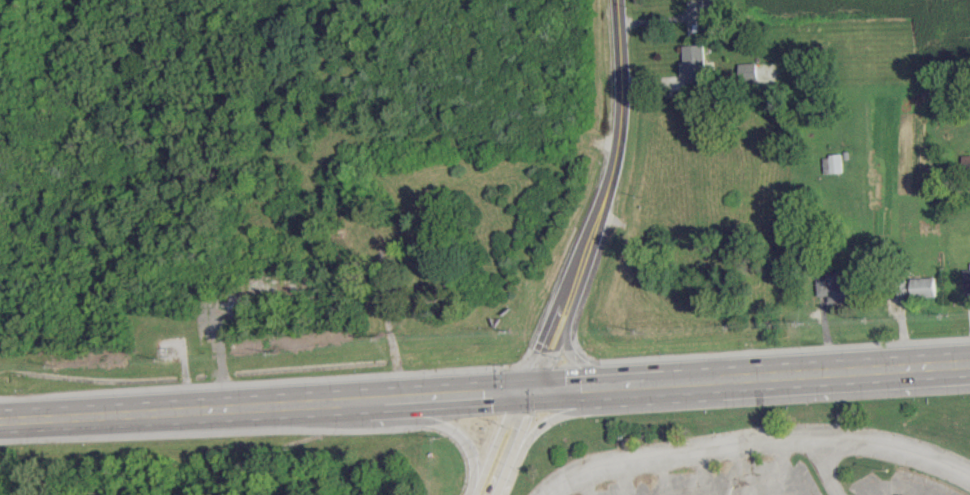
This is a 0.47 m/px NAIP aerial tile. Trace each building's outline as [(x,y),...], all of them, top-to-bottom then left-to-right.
[(685,82),(706,82),(705,44),(684,45),(684,61),(681,61),(681,75),(685,75),(685,82)] [(747,80),(758,80),(757,62),(738,63),(739,76),(747,75),(747,80)] [(840,154),(822,155),(823,173),(841,172),(840,154)] [(856,301),(855,281),(837,282),(837,274),(816,275),(817,295),(828,295),(828,303),(856,301)] [(935,296),(934,277),(911,278),(912,297),(935,296)]
